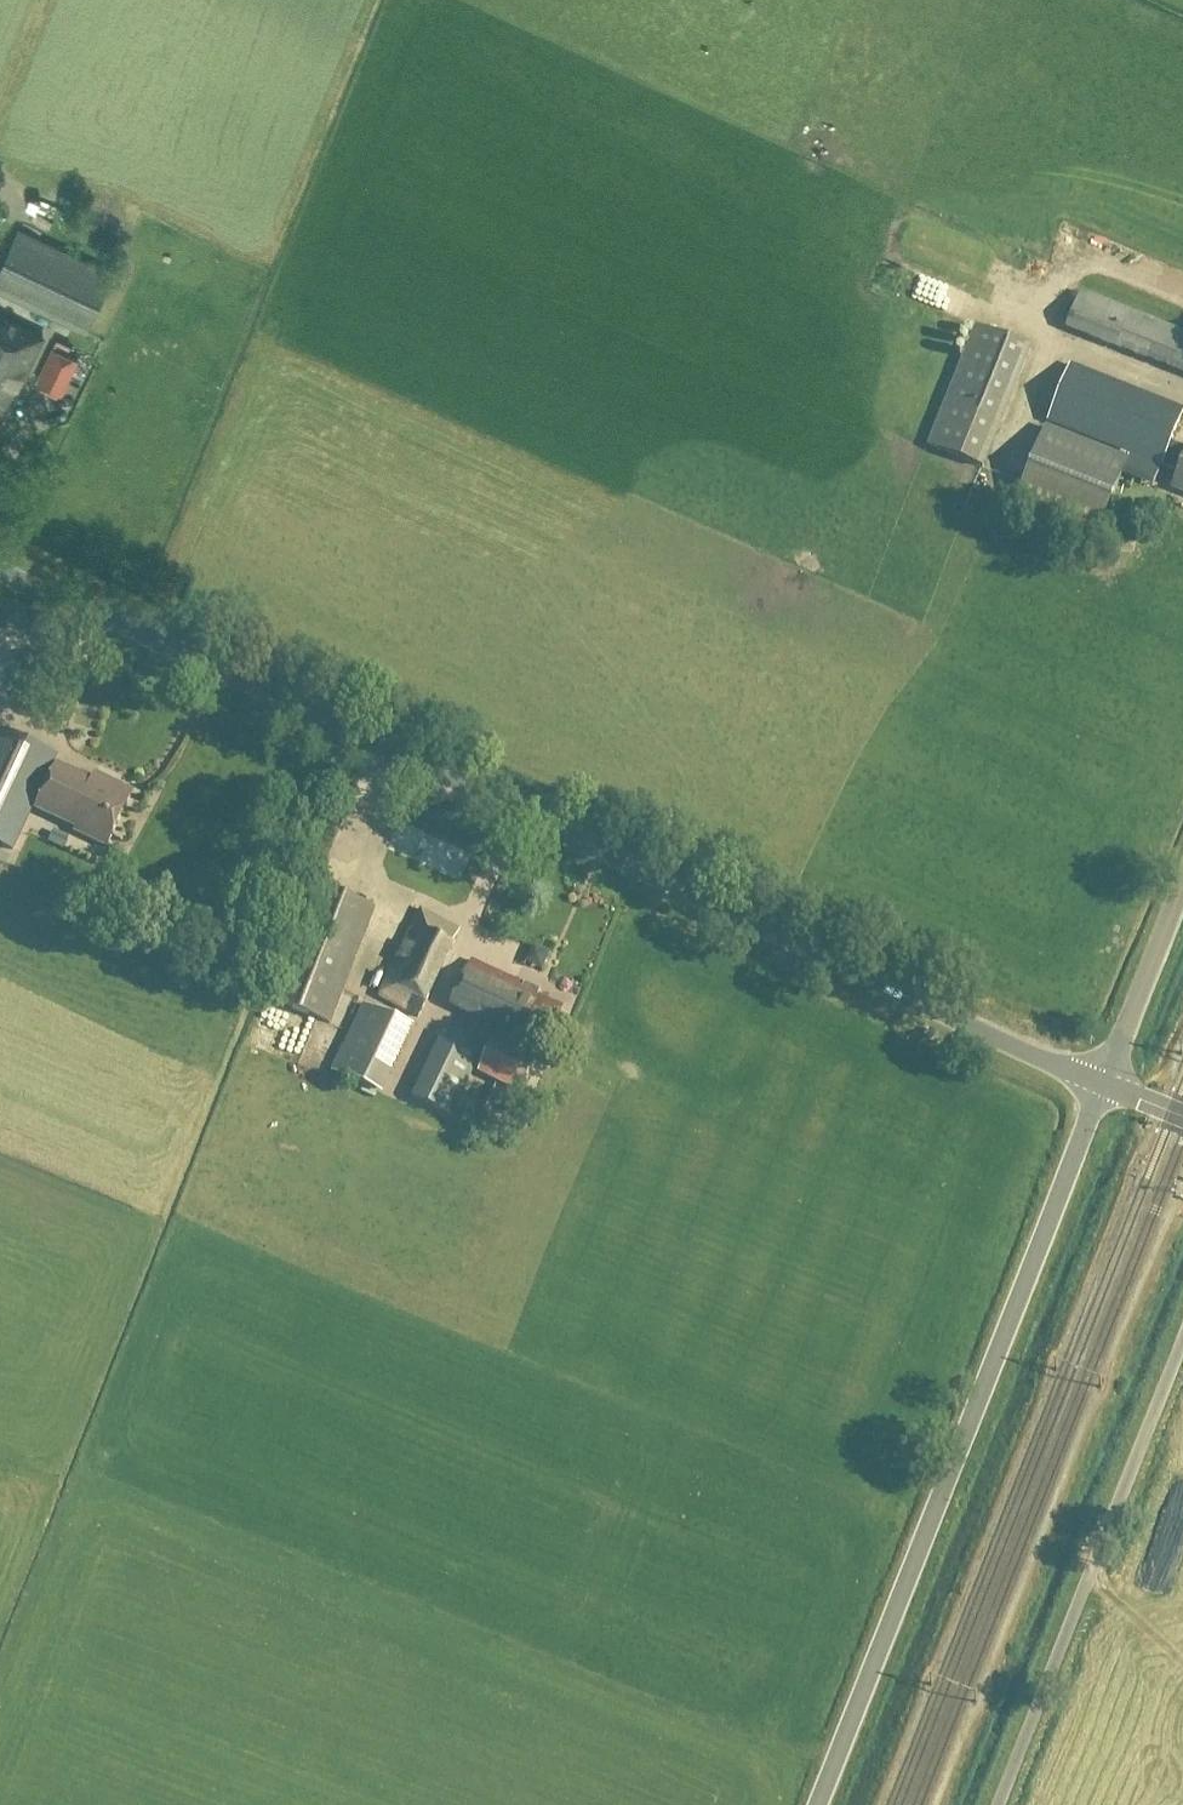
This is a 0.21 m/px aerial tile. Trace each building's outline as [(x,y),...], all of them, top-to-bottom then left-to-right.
[(112,272),(18,228),(0,266),(0,289),(85,329),(112,272)] [(1076,296),(1062,331),(1141,362),(1142,359),(1182,375),(1182,338),(1076,296)] [(10,320),(0,315),(0,343),(10,320)] [(0,343),(0,415),(2,411),(5,412),(41,335),(10,320),(0,343)] [(1027,352),(973,330),(925,448),(979,470),(1027,352)] [(928,355),(930,339),(912,336),(910,352),(928,355)] [(63,353),(66,347),(53,341),(34,381),(54,390),(57,383),(62,385),(75,359),(63,353)] [(1107,506),(1127,454),(1177,473),(1170,491),(1182,496),(1182,451),(1168,446),(1181,414),(1067,369),(1045,426),(1119,455),(1117,460),(1041,430),(1012,507),(1094,539),(1107,506)] [(49,766),(53,758),(0,734),(0,849),(10,853),(27,815),(71,836),(69,841),(99,855),(128,795),(103,783),(101,787),(89,781),(88,784),(49,766)] [(326,1026),(370,913),(312,890),(268,1003),(326,1026)] [(413,1020),(455,931),(417,913),(375,1001),(413,1020)] [(539,1051),(558,1011),(518,992),(520,988),(468,963),(447,1007),(539,1051)] [(345,1051),(333,1087),(377,1101),(400,1028),(349,1012),(338,1049),(345,1051)] [(481,1054),(441,1035),(427,1063),(467,1082),(481,1054)] [(492,1043),(475,1075),(518,1097),(535,1064),(499,1046),(492,1043)] [(440,1126),(431,1141),(444,1148),(452,1132),(440,1126)]
